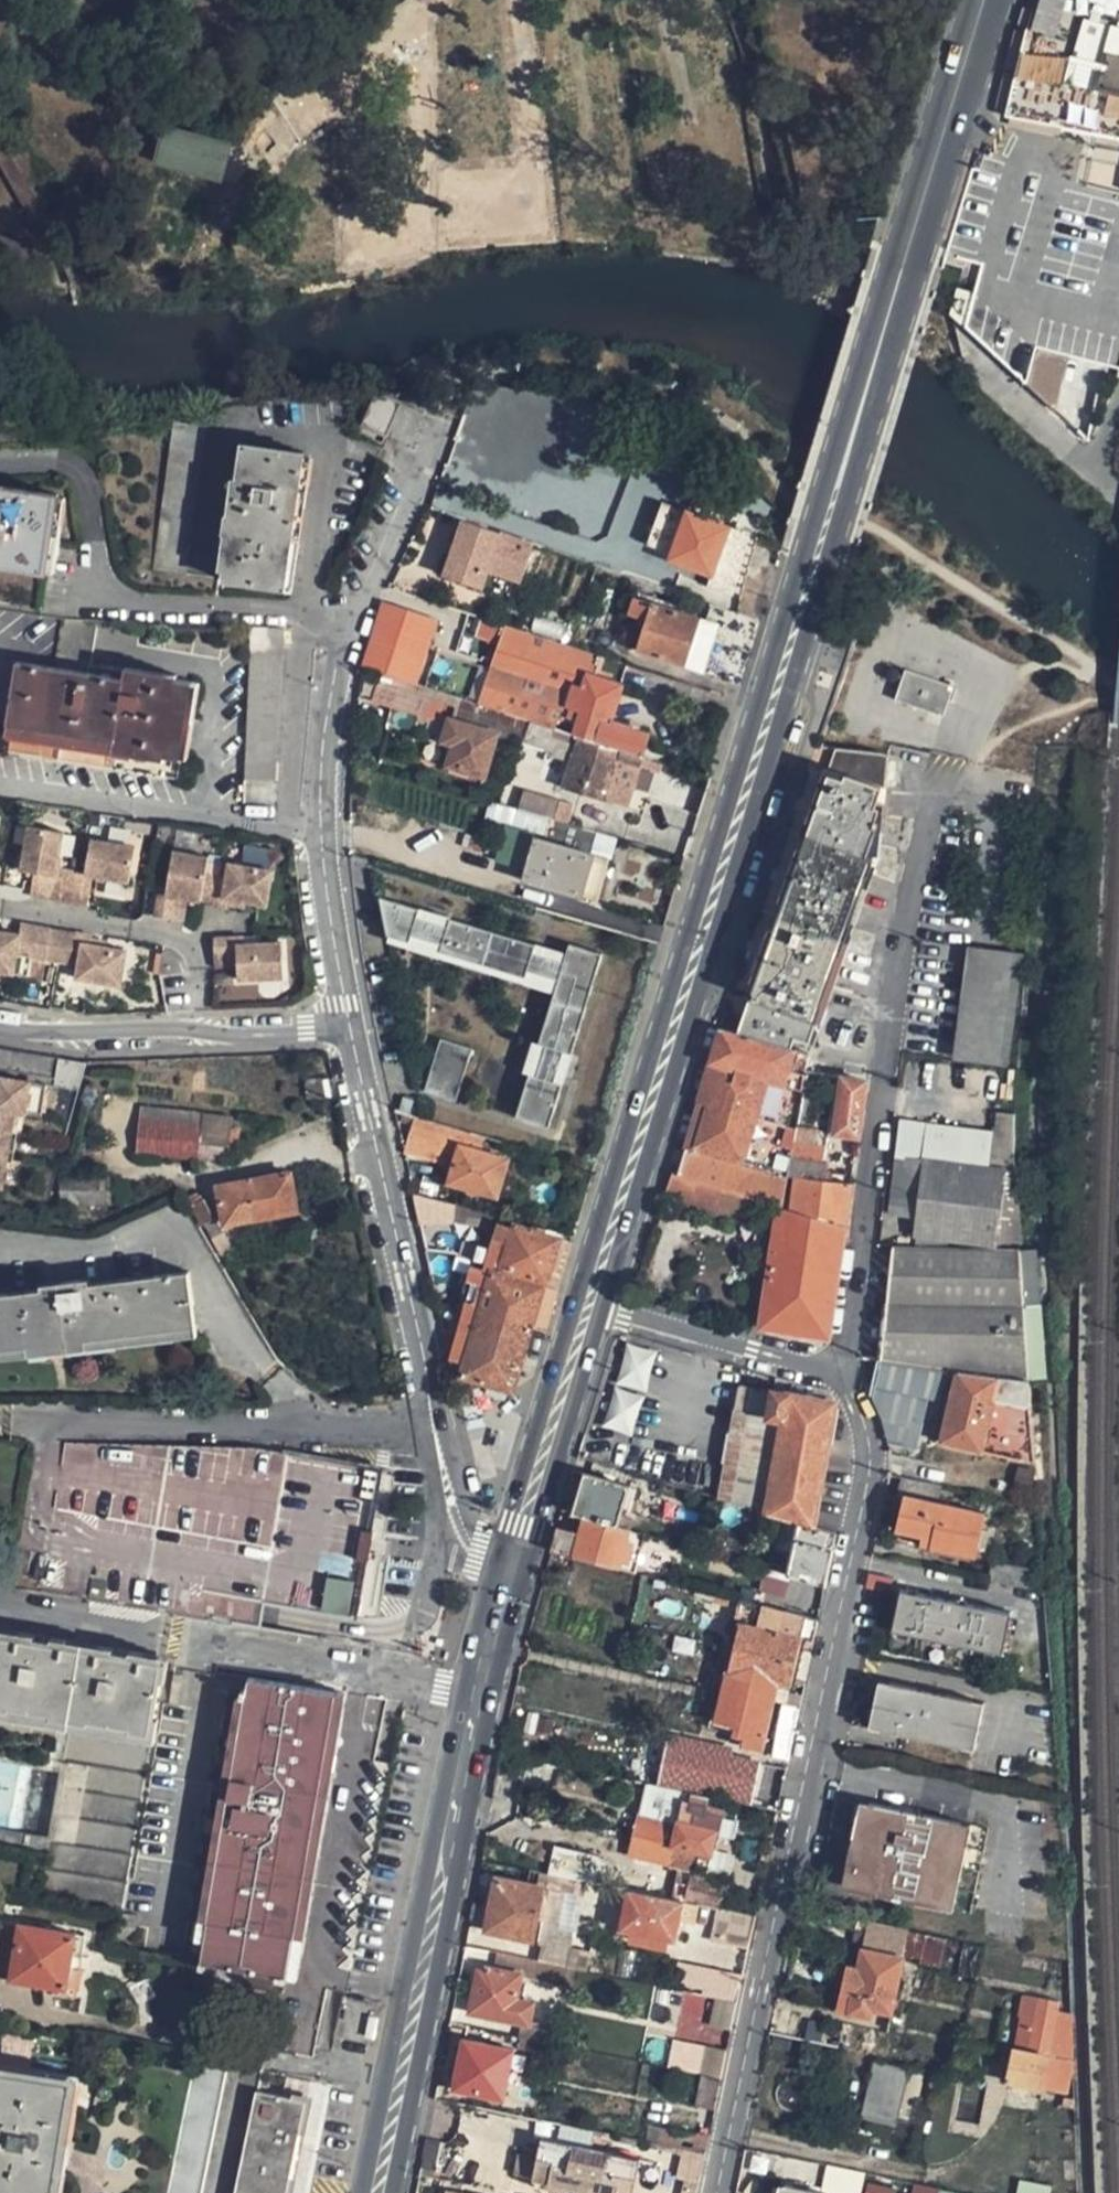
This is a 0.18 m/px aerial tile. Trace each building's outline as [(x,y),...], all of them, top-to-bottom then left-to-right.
[(1030,30),(1027,29),(1007,114),(1022,117),(1092,133),(1118,139),(1118,0),(1117,0),(1097,76),(1076,70),(1083,42),(1094,0),(1038,0),(1030,30)] [(157,162),(221,179),(231,142),(167,125),(157,162)] [(25,141),(0,154),(0,160),(38,229),(65,214),(25,141)] [(1036,350),(1027,384),(1090,444),(1104,365),(1036,350)] [(398,407),(373,396),(359,429),(385,440),(398,407)] [(207,430),(174,425),(152,573),(185,577),(207,430)] [(304,457),(243,448),(235,495),(227,494),(218,563),(225,563),(222,583),(283,592),(291,593),(307,491),(299,490),(304,457)] [(581,479),(574,502),(595,509),(612,514),(619,491),(581,479)] [(46,576),(58,494),(0,485),(0,569),(46,576)] [(655,495),(639,539),(664,549),(666,543),(653,538),(665,504),(678,507),(681,499),(689,502),(691,495),(670,487),(665,487),(660,489),(657,491),(655,495)] [(595,509),(574,502),(568,519),(590,526),(595,509)] [(653,538),(666,543),(678,507),(665,504),(653,538)] [(727,528),(685,514),(673,552),(669,563),(712,577),(727,528)] [(520,585),(535,544),(460,518),(439,578),(481,592),(488,574),(520,585)] [(574,609),(532,595),(521,629),(562,643),(574,609)] [(696,670),(711,625),(734,632),(739,614),(708,603),(701,620),(699,620),(651,604),(633,598),(627,614),(646,620),(636,651),(696,670)] [(437,621),(383,604),(362,668),(380,672),(416,684),(437,621)] [(495,644),(502,624),(481,617),(474,638),(495,644)] [(89,666),(95,626),(59,621),(52,667),(15,662),(0,659),(0,724),(5,725),(110,740),(108,748),(180,758),(192,682),(89,666)] [(495,644),(477,703),(521,718),(547,726),(565,732),(584,670),(597,674),(602,656),(562,643),(521,629),(502,624),(495,644)] [(249,628),(246,761),(245,780),(274,780),(275,762),(277,762),(281,629),(249,628)] [(584,670),(565,732),(572,734),(598,742),(605,719),(608,720),(624,664),(602,656),(597,674),(584,670)] [(447,765),(485,775),(490,757),(496,733),(515,738),(521,718),(477,703),(416,684),(380,672),(371,702),(445,726),(442,739),(452,742),(447,765)] [(950,689),(902,673),(891,703),(939,719),(950,689)] [(547,726),(521,718),(515,738),(523,740),(541,746),(547,726)] [(639,756),(646,733),(608,720),(605,719),(598,742),(637,755),(639,756)] [(496,733),(490,757),(516,765),(523,740),(515,738),(496,733)] [(557,786),(602,799),(614,757),(635,763),(637,755),(598,742),(572,734),(557,786)] [(782,1033),(811,1043),(874,858),(879,785),(882,750),(872,748),(818,738),(816,745),(808,769),(841,779),(840,782),(824,777),(742,1020),(738,1033),(778,1046),(782,1033)] [(556,799),(521,789),(515,809),(550,818),(556,799)] [(570,824),(574,805),(556,799),(550,818),(570,824)] [(510,823),(515,809),(497,803),(492,818),(510,823)] [(607,857),(613,837),(570,824),(550,818),(515,809),(510,823),(509,829),(517,831),(534,835),(523,878),(596,900),(607,857)] [(63,835),(24,830),(17,873),(32,876),(46,878),(43,902),(59,905),(64,870),(58,869),(63,835)] [(134,848),(90,841),(85,874),(75,872),(70,906),(87,909),(91,881),(128,887),(134,848)] [(243,846),(242,865),(268,866),(269,847),(243,846)] [(206,874),(208,859),(172,852),(166,890),(157,888),(152,918),(169,921),(173,900),(187,903),(200,905),(206,874)] [(272,873),(228,865),(225,877),(217,876),(211,908),(226,911),(228,903),(247,906),(265,910),(272,873)] [(64,870),(59,905),(70,906),(75,872),(64,870)] [(200,905),(211,908),(217,876),(206,874),(200,905)] [(46,878),(32,876),(28,900),(43,902),(46,878)] [(517,1119),(549,1128),(562,1084),(554,1082),(563,1051),(571,1053),(600,952),(568,942),(565,951),(563,959),(533,950),(535,942),(453,918),(451,925),(420,916),(423,909),(382,897),(390,935),(413,942),(416,932),(446,941),(443,951),(525,975),(528,966),(558,975),(554,989),(538,1043),(547,1046),(538,1077),(529,1074),(517,1119)] [(173,900),(169,921),(183,923),(187,903),(173,900)] [(247,906),(228,903),(226,911),(245,914),(247,906)] [(423,909),(420,916),(451,925),(453,918),(423,909)] [(16,975),(20,956),(29,957),(54,962),(59,931),(22,924),(20,935),(0,931),(0,972),(16,975)] [(54,962),(71,965),(76,934),(59,931),(54,962)] [(413,942),(412,947),(442,956),(443,951),(446,941),(416,932),(413,942)] [(104,948),(91,946),(92,939),(92,937),(76,934),(71,965),(79,966),(77,981),(122,989),(128,952),(104,948)] [(283,943),(245,945),(244,936),(215,937),(216,955),(238,954),(239,969),(239,982),(284,980),(283,943)] [(91,946),(104,948),(105,941),(92,939),(91,946)] [(535,942),(533,950),(563,959),(565,951),(535,942)] [(1021,954),(970,949),(962,1059),(1013,1064),(1021,954)] [(238,954),(216,955),(216,970),(239,969),(238,954)] [(20,956),(16,975),(26,977),(29,957),(20,956)] [(525,975),(524,980),(554,989),(558,975),(528,966),(525,975)] [(258,982),(259,996),(285,994),(284,980),(258,982)] [(777,1157),(786,1126),(801,1073),(807,1054),(778,1046),(738,1033),(721,1027),(687,1143),(739,1161),(738,1167),(771,1178),(777,1157)] [(421,1090),(453,1100),(469,1047),(437,1038),(421,1090)] [(529,1074),(538,1077),(547,1046),(538,1043),(533,1042),(524,1073),(529,1074)] [(554,1082),(562,1084),(571,1053),(563,1051),(554,1082)] [(823,1075),(801,1073),(786,1126),(777,1157),(771,1178),(764,1202),(780,1206),(847,1225),(851,1184),(823,1182),(825,1163),(822,1162),(827,1132),(815,1130),(823,1075)] [(18,1152),(21,1132),(25,1111),(44,1114),(50,1084),(0,1075),(0,1149),(18,1152)] [(864,1081),(834,1077),(833,1087),(827,1132),(857,1135),(864,1081)] [(197,1142),(200,1114),(140,1108),(136,1155),(195,1159),(197,1142)] [(200,1114),(197,1142),(226,1144),(229,1117),(200,1114)] [(994,1172),(1014,1172),(1012,1154),(1012,1136),(1012,1127),(1013,1117),(998,1115),(994,1172)] [(403,1148),(453,1163),(447,1183),(497,1196),(507,1157),(481,1149),(483,1138),(469,1133),(417,1118),(410,1116),(403,1148)] [(925,1140),(921,1172),(988,1172),(989,1144),(925,1140)] [(739,1161),(687,1143),(685,1150),(738,1167),(739,1161)] [(12,1160),(16,1161),(18,1152),(0,1149),(0,1158),(12,1160)] [(771,1178),(738,1167),(685,1150),(677,1177),(764,1202),(771,1178)] [(0,1158),(0,1183),(7,1184),(12,1160),(0,1158)] [(887,1217),(914,1221),(921,1172),(893,1171),(887,1217)] [(913,1234),(1019,1244),(1014,1172),(994,1172),(988,1172),(921,1172),(914,1221),(913,1234)] [(288,1174),(215,1189),(222,1225),(296,1211),(288,1174)] [(780,1206),(764,1202),(677,1177),(671,1175),(662,1200),(775,1233),(780,1206)] [(453,1205),(411,1193),(418,1224),(452,1221),(453,1205)] [(453,1205),(452,1221),(493,1228),(497,1217),(453,1205)] [(829,1338),(847,1225),(780,1206),(775,1233),(761,1322),(829,1338)] [(558,1239),(513,1226),(501,1222),(497,1239),(509,1242),(507,1249),(494,1245),(488,1267),(502,1271),(503,1268),(546,1281),(546,1279),(558,1239)] [(558,1239),(546,1279),(560,1282),(572,1243),(558,1239)] [(880,1361),(1027,1376),(1019,1244),(898,1244),(892,1244),(880,1361)] [(441,1261),(445,1279),(453,1278),(449,1259),(441,1261)] [(198,1335),(188,1269),(91,1283),(89,1277),(41,1285),(42,1289),(19,1293),(8,1294),(0,1295),(0,1360),(20,1359),(198,1335)] [(543,1287),(491,1272),(480,1307),(466,1303),(458,1334),(442,1331),(452,1373),(461,1375),(461,1376),(513,1391),(533,1323),(543,1287)] [(543,1287),(533,1323),(547,1327),(557,1291),(543,1287)] [(629,1333),(612,1339),(576,1457),(720,1500),(741,1387),(746,1367),(629,1333)] [(1032,1460),(1027,1376),(880,1361),(877,1361),(871,1390),(928,1402),(921,1435),(1032,1460)] [(812,1525),(813,1525),(833,1406),(824,1401),(773,1392),(741,1387),(720,1500),(739,1505),(755,1510),(771,1514),(796,1521),(812,1525)] [(921,1435),(928,1402),(871,1390),(869,1402),(870,1404),(872,1407),(876,1411),(880,1416),(886,1423),(890,1430),(892,1438),(892,1442),(892,1445),(918,1451),(921,1435)] [(347,1585),(367,1472),(289,1457),(263,1452),(57,1443),(24,1592),(42,1594),(187,1620),(238,1629),(245,1600),(290,1609),(341,1618),(345,1596),(347,1585)] [(585,1474),(573,1514),(582,1518),(619,1527),(631,1487),(585,1474)] [(976,1556),(986,1509),(939,1498),(943,1484),(903,1476),(898,1494),(903,1495),(895,1529),(894,1539),(922,1544),(976,1556)] [(635,1573),(644,1535),(619,1527),(582,1518),(577,1533),(557,1527),(550,1552),(635,1573)] [(825,1584),(835,1532),(813,1525),(812,1525),(796,1521),(785,1574),(825,1584)] [(682,1552),(684,1545),(676,1543),(674,1550),(682,1552)] [(822,1598),(825,1584),(785,1574),(767,1569),(764,1584),(822,1598)] [(1001,1658),(1010,1617),(903,1593),(893,1632),(1001,1658)] [(720,1638),(733,1641),(714,1731),(742,1737),(740,1746),(758,1750),(773,1681),(788,1683),(799,1636),(813,1638),(817,1618),(760,1603),(748,1601),(742,1599),(730,1597),(720,1638)] [(7,1716),(7,1711),(45,1718),(45,1723),(58,1726),(52,1770),(41,1836),(30,1902),(112,1915),(106,1949),(185,1966),(183,1978),(279,1995),(282,1981),(285,1981),(330,1695),(233,1679),(153,1667),(0,1642),(0,1715),(7,1716)] [(895,1698),(890,1697),(880,1744),(981,1766),(984,1752),(992,1720),(970,1715),(974,1700),(899,1683),(895,1698)] [(780,1707),(768,1760),(786,1765),(797,1712),(780,1707)] [(665,1738),(655,1786),(685,1792),(707,1797),(750,1805),(760,1762),(728,1756),(729,1751),(665,1738)] [(542,1784),(544,1769),(530,1766),(526,1781),(542,1784)] [(646,1785),(634,1838),(631,1855),(671,1862),(675,1846),(679,1825),(682,1808),(685,1792),(655,1786),(646,1785)] [(707,1797),(685,1792),(682,1808),(679,1825),(675,1846),(671,1862),(697,1868),(696,1879),(712,1882),(714,1871),(709,1871),(712,1850),(710,1849),(712,1830),(718,1830),(721,1816),(734,1818),(735,1812),(723,1810),(705,1805),(707,1797)] [(870,1803),(851,1887),(945,1907),(964,1824),(870,1803)] [(590,1892),(591,1884),(538,1873),(538,1881),(590,1892)] [(484,1933),(535,1944),(538,1924),(560,1928),(566,1896),(525,1889),(493,1882),(492,1887),(486,1924),(484,1933)] [(722,1892),(688,1885),(685,1901),(686,1901),(720,1908),(722,1892)] [(613,1941),(671,1953),(681,1902),(624,1890),(613,1941)] [(748,1951),(755,1914),(731,1909),(724,1946),(748,1951)] [(538,1924),(535,1944),(556,1947),(558,1939),(560,1928),(538,1924)] [(869,1924),(865,1945),(860,1969),(849,1967),(841,2008),(870,2014),(872,2008),(894,2013),(906,1954),(903,1953),(905,1945),(907,1931),(869,1924)] [(10,1982),(61,1991),(69,1938),(19,1928),(0,1925),(0,1927),(0,1980),(10,1982)] [(945,1939),(907,1931),(905,1945),(919,1948),(918,1956),(941,1960),(945,1939)] [(558,1939),(556,1947),(552,1964),(559,1965),(568,1967),(573,1942),(558,1939)] [(725,1998),(738,2001),(745,1966),(731,1963),(725,1998)] [(469,2012),(527,2025),(530,2008),(514,2005),(520,1975),(521,1966),(507,1964),(506,1971),(484,1967),(483,1972),(477,1971),(469,2012)] [(1056,2009),(1058,1999),(1022,1992),(1018,2013),(1021,2014),(1014,2046),(1011,2046),(1004,2079),(1065,2091),(1069,2072),(1043,2067),(1056,2009)] [(707,2027),(731,2031),(738,2001),(725,1998),(713,1996),(707,2027)] [(1066,2011),(1056,2009),(1043,2067),(1069,2072),(1066,2011)] [(435,2084),(452,2088),(500,2097),(508,2050),(462,2040),(464,2026),(447,2022),(435,2084)] [(704,2043),(698,2073),(709,2075),(722,2077),(728,2046),(704,2043)] [(166,2192),(199,2192),(225,2065),(192,2059),(166,2192)] [(880,2063),(875,2062),(862,2111),(867,2112),(880,2063)] [(908,2070),(880,2063),(867,2112),(896,2119),(908,2070)] [(8,2192),(52,2192),(68,2081),(0,2070),(0,2192),(8,2192)] [(704,2107),(715,2109),(722,2077),(709,2075),(704,2107)] [(232,2192),(286,2192),(303,2100),(253,2091),(232,2192)] [(649,2126),(646,2140),(689,2150),(706,2153),(709,2138),(696,2135),(649,2126)] [(534,2177),(547,2180),(547,2183),(599,2192),(634,2192),(642,2157),(541,2136),(536,2159),(534,2177)] [(425,2137),(418,2174),(431,2177),(439,2139),(425,2137)] [(534,2177),(536,2159),(519,2156),(515,2174),(534,2177)] [(863,2177),(828,2170),(823,2192),(859,2192),(863,2177)] [(1018,2192),(1049,2192),(1049,2185),(1019,2183),(1018,2192)] [(864,2192),(894,2192),(894,2188),(865,2185),(864,2192)]
